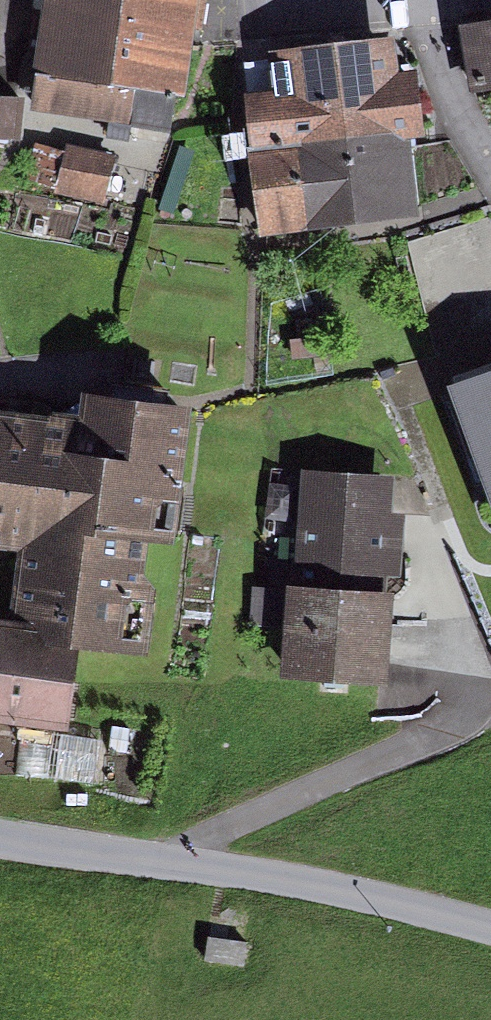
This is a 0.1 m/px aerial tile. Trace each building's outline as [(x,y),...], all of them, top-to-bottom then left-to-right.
[(118,0),(45,0),(31,99),(102,110),(118,0)] [(102,110),(175,120),(193,0),(118,0),(102,110)] [(459,27),(469,95),(490,91),(490,22),(459,27)] [(256,146),(404,129),(420,127),(412,61),(392,63),(389,35),(275,49),(279,88),(250,91),(256,146)] [(16,138),(19,105),(0,103),(0,136),(16,138)] [(404,129),(256,146),(266,228),(415,210),(404,129)] [(121,165),(72,146),(56,187),(104,206),(121,165)] [(447,391),(490,509),(490,374),(447,391)] [(100,648),(153,656),(192,411),(116,399),(111,429),(0,412),(0,547),(27,551),(18,608),(104,621),(100,648)] [(405,479),(301,469),(291,573),(395,583),(405,479)] [(395,583),(291,573),(280,677),(384,687),(395,583)] [(18,608),(0,605),(0,729),(84,743),(100,648),(104,621),(18,608)] [(246,941),(209,939),(207,965),(244,967),(246,941)]
